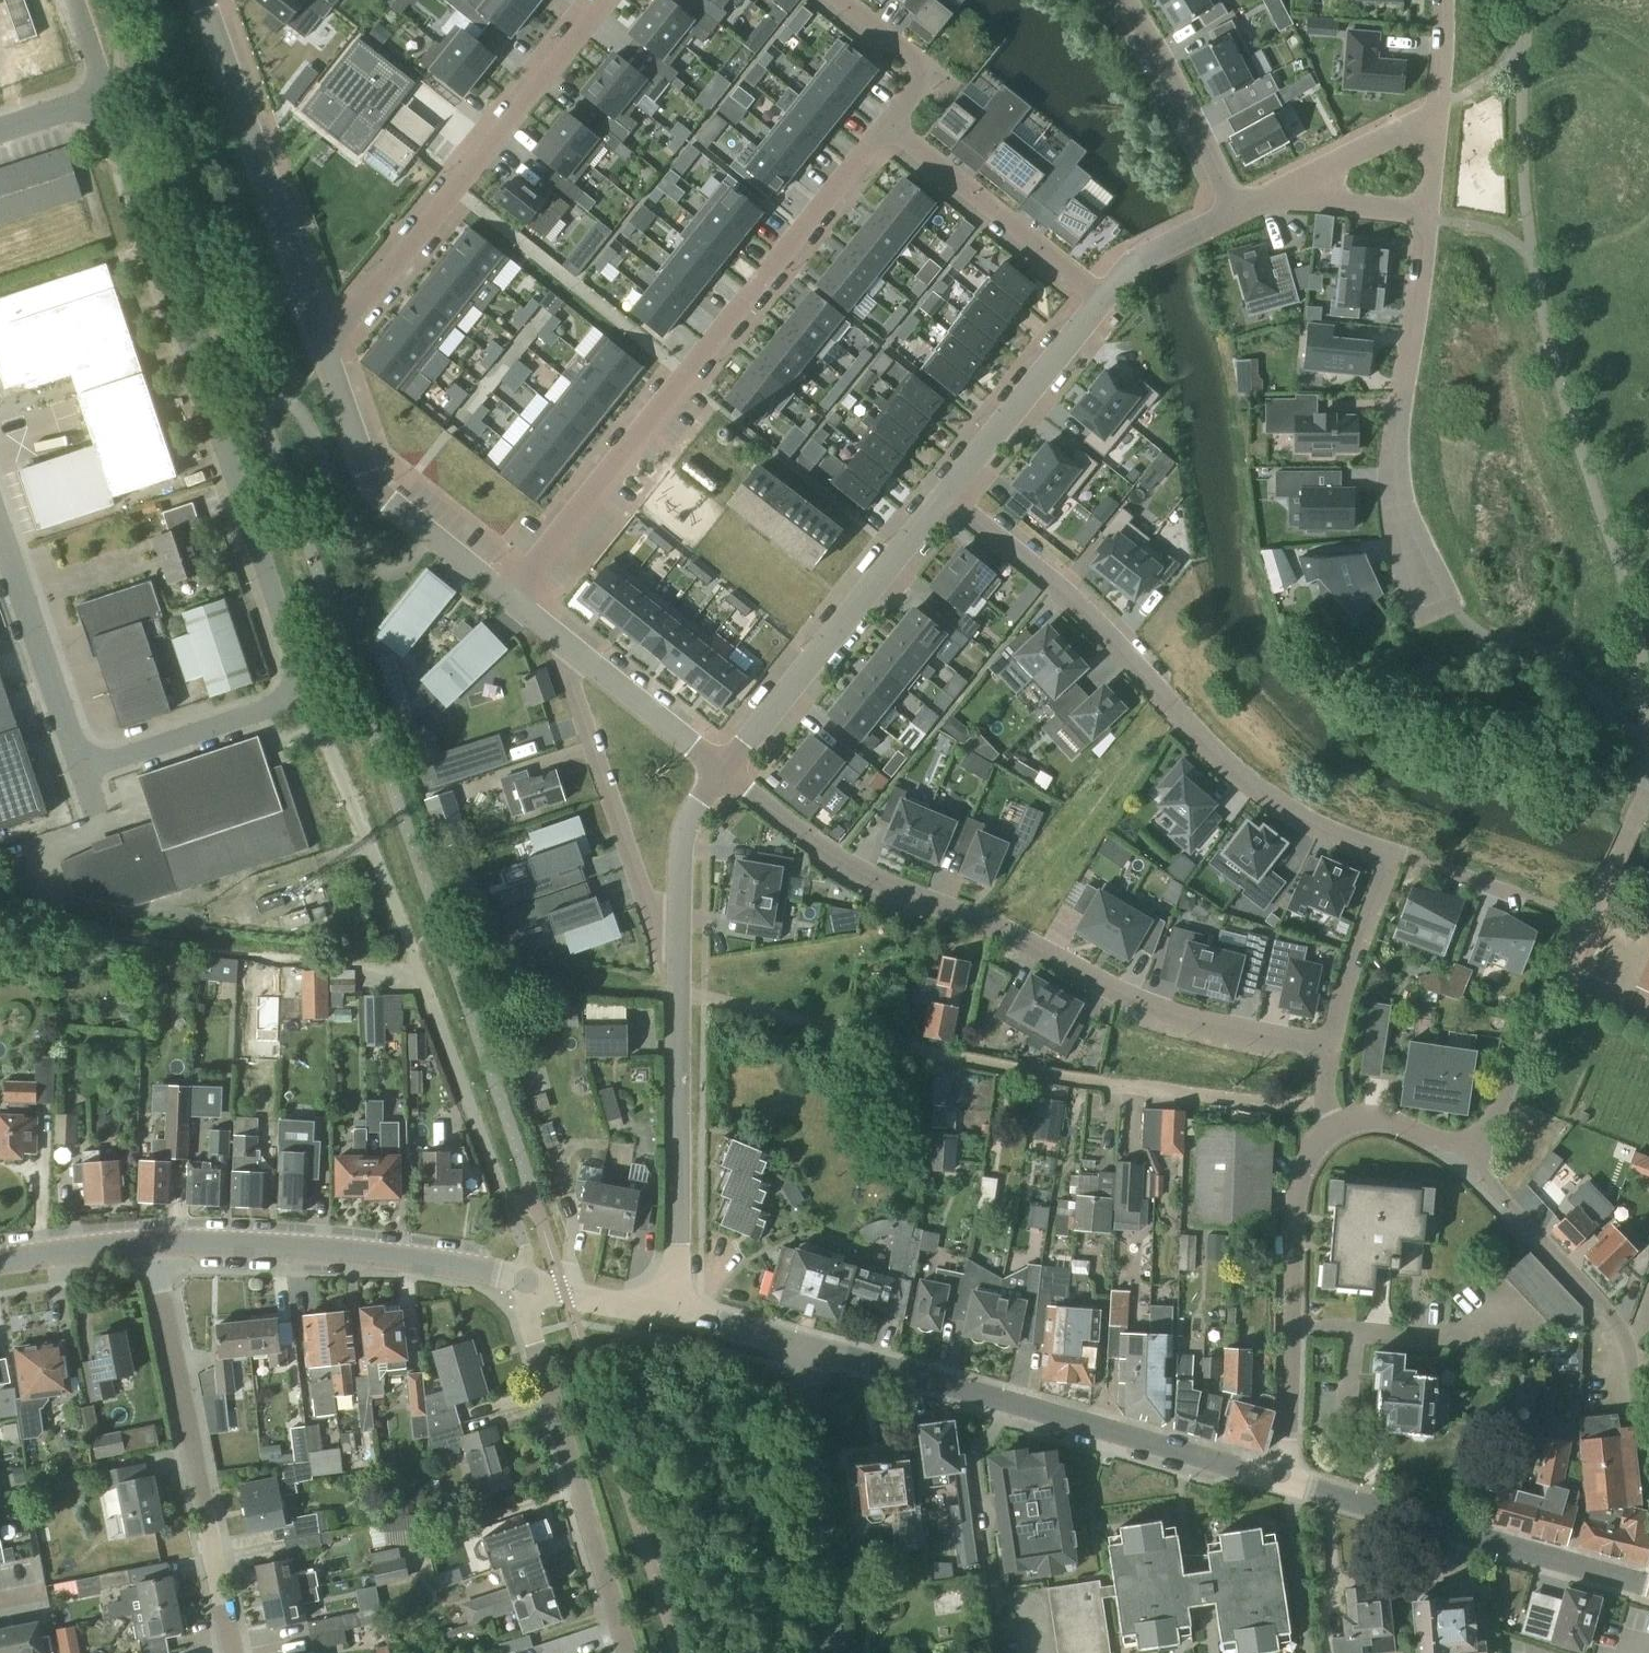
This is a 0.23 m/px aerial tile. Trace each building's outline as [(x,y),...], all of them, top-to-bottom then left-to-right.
[(31,22),(24,0),(4,0),(14,28),(31,22)] [(269,14),(262,24),(276,34),(283,25),(286,28),(288,26),(304,39),(321,17),(306,4),(307,2),(304,0),(253,0),(252,1),(269,14)] [(527,20),(502,0),(469,0),(466,3),(512,39),(527,20)] [(527,20),(543,0),(502,0),(527,20)] [(646,16),(685,48),(693,37),(702,44),(718,25),(696,7),(688,17),(666,0),(659,0),(646,16)] [(720,12),(730,0),(706,0),(720,12)] [(902,8),(914,18),(906,28),(928,46),(957,10),(945,0),(908,0),(902,8)] [(1177,0),(1155,0),(1161,10),(1177,0)] [(1175,33),(1213,10),(1207,0),(1177,0),(1161,10),(1175,33)] [(9,30),(0,8),(0,34),(9,30)] [(803,8),(786,28),(796,35),(812,15),(803,8)] [(778,10),(770,20),(778,26),(786,16),(778,10)] [(684,49),(685,48),(646,16),(630,36),(656,57),(648,67),(670,85),(675,78),(678,74),(669,67),(684,49)] [(1308,32),(1317,33),(1318,20),(1309,19),(1308,32)] [(770,20),(762,29),(770,36),(778,26),(770,20)] [(1190,57),(1202,80),(1249,56),(1231,21),(1208,33),(1214,45),(1190,57)] [(19,42),(37,36),(31,22),(14,28),(19,42)] [(439,45),(481,78),(496,59),(454,26),(439,45)] [(776,38),(785,45),(793,35),(785,28),(776,38)] [(1343,89),(1402,94),(1404,63),(1376,61),(1378,35),(1348,32),(1343,89)] [(826,63),(862,91),(877,72),(837,40),(822,59),(826,63)] [(302,113),(358,157),(381,128),(381,127),(413,86),(357,42),(302,113)] [(481,78),(439,45),(435,42),(419,63),(464,99),(481,78)] [(774,58),(766,52),(757,62),(765,69),(774,58)] [(614,55),(598,75),(637,107),(646,97),(654,104),(670,85),(648,67),(640,76),(614,55)] [(1250,107),(1274,94),(1278,91),(1269,74),(1261,78),(1249,56),(1202,80),(1215,103),(1241,89),(1250,107)] [(812,80),(848,109),(862,91),(826,63),(812,80)] [(757,64),(744,80),(754,88),(767,72),(757,64)] [(628,118),(637,107),(598,75),(582,95),(631,134),(638,125),(628,118)] [(1304,93),(1315,86),(1309,75),(1297,81),(1304,93)] [(675,78),(670,85),(679,92),(684,86),(675,78)] [(812,80),(798,97),(834,126),(848,109),(812,80)] [(302,95),(291,86),(282,97),(293,106),(302,95)] [(973,152),(1016,98),(1002,86),(983,110),(962,93),(929,133),(951,151),(960,141),(973,152)] [(738,87),(729,97),(746,111),(754,100),(738,87)] [(707,114),(717,102),(703,91),(694,103),(707,114)] [(1236,158),(1240,156),(1245,166),(1269,152),(1271,156),(1273,156),(1272,155),(1284,148),(1284,149),(1285,149),(1283,145),(1292,140),(1278,115),(1284,112),(1274,94),(1250,107),(1246,109),(1255,125),(1230,139),(1232,142),(1228,144),(1229,145),(1230,145),(1236,157),(1235,157),(1236,158)] [(747,112),(746,111),(729,97),(718,111),(736,126),(747,112)] [(798,97),(784,115),(820,144),(834,126),(798,97)] [(1032,149),(1012,133),(1031,109),(1016,98),(973,152),(986,162),(978,172),(999,190),(1032,149)] [(566,115),(550,134),(589,167),(606,147),(612,152),(620,143),(599,126),(591,135),(566,115)] [(806,161),(820,144),(784,115),(770,132),(806,161)] [(443,128),(436,141),(462,156),(469,144),(443,128)] [(703,129),(695,139),(703,146),(711,135),(703,129)] [(385,130),(373,146),(403,170),(416,155),(385,130)] [(770,132),(756,149),(792,178),(806,161),(770,132)] [(533,155),(555,173),(548,181),(575,204),(583,193),(574,186),(589,167),(550,134),(533,155)] [(1075,165),(1076,166),(1086,154),(1071,141),(1052,165),(1032,149),(999,190),(1020,206),(1029,196),(1042,207),(1075,165)] [(699,153),(690,146),(679,160),(688,167),(699,153)] [(778,196),(792,178),(756,149),(742,167),(778,196)] [(80,198),(65,151),(0,172),(0,224),(80,198)] [(1075,165),(1042,207),(1056,218),(1048,229),(1073,249),(1101,213),(1078,194),(1091,178),(1076,166),(1075,165)] [(526,229),(528,227),(543,239),(569,207),(548,190),(542,198),(515,177),(510,183),(508,181),(492,201),(526,229)] [(665,178),(656,189),(664,195),(672,185),(665,178)] [(888,198),(923,226),(937,208),(933,205),(903,180),(888,198)] [(708,200),(747,232),(761,214),(723,183),(708,200)] [(656,189),(648,199),(655,205),(664,195),(656,189)] [(583,193),(575,204),(584,211),(593,201),(583,193)] [(874,216),(909,244),(923,226),(888,198),(874,216)] [(694,218),(733,249),(747,232),(708,200),(694,218)] [(628,223),(635,229),(644,219),(636,213),(628,223)] [(909,244),(874,216),(860,233),(895,261),(909,244)] [(694,218),(680,236),(719,267),(733,249),(694,218)] [(954,232),(965,240),(975,229),(964,220),(954,232)] [(593,255),(611,233),(597,222),(579,244),(593,255)] [(635,229),(628,223),(619,233),(627,240),(635,229)] [(450,251),(486,281),(490,284),(510,260),(469,227),(450,251)] [(895,261),(860,233),(846,251),(881,279),(895,261)] [(705,285),(719,267),(680,236),(679,237),(683,240),(670,257),(705,285)] [(1337,278),(1385,283),(1388,252),(1365,250),(1366,238),(1362,238),(1361,239),(1342,236),(1337,278)] [(968,246),(960,257),(968,263),(976,253),(968,246)] [(955,253),(948,247),(939,257),(946,263),(955,253)] [(1299,303),(1285,253),(1265,259),(1262,248),(1252,250),(1251,247),(1230,253),(1236,274),(1239,273),(1247,300),(1262,296),(1267,312),(1299,303)] [(609,248),(601,258),(608,263),(616,253),(609,248)] [(433,272),(470,302),(486,281),(450,251),(433,272)] [(846,251),(832,268),(867,296),(868,295),(864,292),(876,276),(880,279),(881,279),(846,251)] [(656,274),(691,302),(705,285),(670,257),(656,274)] [(968,263),(960,257),(952,267),(960,273),(968,263)] [(599,274),(608,263),(601,258),(592,268),(599,274)] [(991,281),(1022,306),(1036,288),(1005,263),(991,281)] [(142,375),(106,265),(0,300),(0,378),(4,390),(25,383),(28,390),(70,376),(94,447),(18,472),(37,531),(114,506),(112,499),(176,477),(142,375)] [(1295,271),(1301,291),(1308,289),(1310,266),(1295,271)] [(852,314),(867,296),(832,268),(817,286),(852,314)] [(927,271),(919,280),(920,281),(927,287),(935,277),(927,271)] [(433,272),(414,296),(455,329),(474,305),(470,302),(433,272)] [(1061,272),(1055,280),(1071,292),(1077,283),(1061,272)] [(646,295),(676,320),(691,302),(656,274),(655,275),(659,278),(646,295)] [(1382,314),(1385,283),(1337,278),(1335,301),(1331,301),(1329,317),(1358,320),(1359,311),(1382,314)] [(975,297),(976,298),(1009,324),(1023,307),(1022,306),(991,281),(989,279),(975,297)] [(920,281),(911,292),(918,298),(927,287),(920,281)] [(940,297),(947,287),(940,281),(932,291),(940,297)] [(925,300),(936,309),(943,300),(940,297),(932,291),(925,300)] [(831,341),(835,344),(850,325),(811,294),(797,312),(831,340),(831,341)] [(676,320),(646,295),(631,313),(662,337),(676,320)] [(437,351),(455,329),(414,296),(396,318),(437,351)] [(1010,325),(1009,324),(976,298),(962,316),(963,317),(996,343),(1010,325)] [(533,300),(524,310),(531,316),(539,305),(533,300)] [(900,306),(892,316),(899,322),(907,311),(900,306)] [(521,307),(513,318),(523,326),(531,316),(524,310),(521,307)] [(1320,309),(1306,308),(1305,320),(1319,321),(1320,309)] [(831,340),(797,312),(783,330),(813,354),(812,355),(817,358),(817,357),(831,341),(831,340)] [(1095,327),(1103,335),(1116,320),(1108,312),(1095,327)] [(545,327),(552,332),(560,322),(553,316),(549,322),(545,327)] [(891,332),(899,322),(892,316),(884,326),(891,332)] [(912,316),(904,326),(912,332),(920,322),(912,316)] [(949,334),(950,335),(983,361),(997,344),(996,343),(963,317),(949,334)] [(437,351),(396,318),(378,341),(418,374),(437,351)] [(1302,372),(1369,378),(1372,342),(1333,338),(1334,326),(1307,323),(1302,372)] [(896,337),(903,343),(912,332),(904,326),(896,337)] [(552,332),(545,327),(537,337),(550,348),(559,337),(552,332)] [(813,354),(783,330),(769,347),(799,372),(800,371),(812,355),(813,354)] [(984,362),(983,361),(950,335),(935,352),(937,353),(970,380),(984,362)] [(588,363),(625,393),(645,368),(604,336),(584,360),(588,363)] [(482,349),(488,355),(495,360),(504,350),(490,339),(482,349)] [(401,396),(418,374),(378,341),(360,363),(401,396)] [(799,372),(769,347),(755,364),(789,392),(790,391),(804,374),(800,371),(799,372)] [(865,350),(856,360),(863,366),(872,356),(865,350)] [(937,353),(922,371),(956,399),(971,381),(970,380),(937,353)] [(495,360),(488,355),(480,365),(487,371),(495,360)] [(863,366),(856,360),(848,371),(855,376),(863,366)] [(517,361),(509,371),(523,382),(531,372),(517,361)] [(575,380),(612,410),(625,393),(588,363),(575,380)] [(770,407),(779,414),(794,395),(790,391),(789,392),(755,364),(741,382),(771,406),(770,407)] [(515,392),(523,382),(509,371),(501,381),(515,392)] [(1104,372),(1086,394),(1123,424),(1140,404),(1146,409),(1156,397),(1136,381),(1128,391),(1104,372)] [(893,392),(895,393),(896,392),(930,419),(944,401),(908,373),(893,392)] [(864,395),(870,386),(862,379),(855,388),(864,395)] [(556,404),(592,433),(612,410),(575,380),(556,404)] [(726,400),(736,408),(731,415),(741,423),(746,417),(756,425),(770,407),(771,406),(741,382),(726,400)] [(446,394),(453,399),(459,405),(468,395),(454,384),(446,394)] [(837,385),(828,395),(835,401),(844,390),(837,385)] [(872,404),(882,412),(883,410),(887,413),(917,437),(931,419),(930,419),(900,395),(898,394),(896,392),(895,393),(887,403),(879,396),(872,404)] [(1086,394),(1069,416),(1092,434),(1084,444),(1105,461),(1113,451),(1107,445),(1119,429),(1123,424),(1086,394)] [(835,401),(828,395),(820,405),(827,411),(835,401)] [(856,402),(848,396),(840,406),(848,412),(856,402)] [(451,415),(459,405),(453,399),(444,410),(451,415)] [(592,433),(556,404),(551,400),(533,424),(574,457),(592,433)] [(1331,457),(1331,452),(1356,452),(1356,418),(1334,418),(1334,417),(1315,417),(1315,418),(1297,418),(1297,401),(1266,401),(1266,426),(1296,426),(1296,452),(1312,452),(1312,457),(1331,457)] [(473,416),(480,421),(488,411),(481,406),(473,416)] [(918,438),(917,437),(887,413),(883,410),(882,412),(874,421),(866,415),(860,422),(869,430),(870,429),(904,456),(904,455),(918,438)] [(835,429),(843,419),(834,413),(826,423),(835,429)] [(487,427),(480,421),(473,416),(465,426),(479,437),(487,427)] [(800,430),(807,436),(816,425),(809,420),(800,430)] [(533,424),(514,447),(555,480),(574,457),(533,424)] [(821,446),(829,435),(821,429),(813,440),(821,446)] [(891,474),(891,473),(905,456),(904,455),(904,456),(870,429),(869,430),(855,447),(860,452),(862,450),(891,474)] [(807,436),(800,430),(792,440),(799,446),(807,436)] [(1045,444),(1028,466),(1064,496),(1081,476),(1087,481),(1097,469),(1077,453),(1069,463),(1045,444)] [(555,480),(514,447),(494,471),(535,504),(555,480)] [(860,452),(848,468),(878,492),(892,474),(891,473),(891,474),(862,450),(860,452)] [(801,455),(793,465),(806,476),(815,466),(801,455)] [(848,468),(845,465),(830,484),(864,511),(879,492),(878,492),(848,468)] [(1028,466),(1010,488),(1033,506),(1025,517),(1046,533),(1054,523),(1048,517),(1060,502),(1064,496),(1028,466)] [(1125,477),(1132,483),(1140,473),(1133,467),(1125,477)] [(729,506),(811,570),(840,531),(758,468),(729,506)] [(1150,490),(1157,481),(1145,472),(1138,481),(1150,490)] [(1317,493),(1317,475),(1278,475),(1278,500),(1291,499),(1291,494),(1303,494),(1304,531),(1308,531),(1308,535),(1324,535),(1324,531),(1354,531),(1354,527),(1357,527),(1357,512),(1354,512),(1354,493),(1317,493)] [(204,573),(189,529),(200,526),(192,503),(162,513),(169,534),(155,539),(160,554),(164,553),(174,583),(204,573)] [(1086,524),(1096,533),(1102,525),(1092,517),(1086,524)] [(1108,547),(1089,570),(1111,588),(1141,551),(1121,534),(1126,528),(1115,519),(1098,539),(1108,547)] [(657,547),(663,540),(653,531),(647,538),(657,547)] [(663,540),(657,547),(668,555),(673,548),(663,540)] [(1289,568),(1279,548),(1259,550),(1267,575),(1289,568)] [(962,550),(947,569),(977,594),(977,595),(985,601),(1001,581),(962,550)] [(1141,551),(1111,588),(1132,605),(1151,582),(1161,591),(1178,570),(1168,561),(1162,568),(1147,555),(1141,551)] [(1354,621),(1382,595),(1371,583),(1370,583),(1363,559),(1356,561),(1354,553),(1343,555),(1343,552),(1327,554),(1327,555),(1300,558),(1307,583),(1327,577),(1332,591),(1330,592),(1336,600),(1354,621)] [(686,570),(696,578),(702,571),(691,563),(686,570)] [(979,626),(971,619),(963,613),(977,595),(977,594),(947,569),(946,570),(931,588),(957,609),(948,621),(970,638),(979,626)] [(712,579),(702,571),(696,578),(706,586),(712,579)] [(593,588),(581,600),(603,617),(626,587),(607,572),(594,588),(593,588)] [(378,643),(401,715),(410,712),(437,687),(429,679),(413,694),(397,647),(399,645),(405,650),(451,596),(431,579),(378,643)] [(170,711),(147,642),(166,636),(160,618),(163,618),(151,582),(75,607),(93,660),(97,658),(120,728),(170,711)] [(626,587),(603,617),(621,631),(646,602),(626,587)] [(735,609),(741,602),(730,594),(725,601),(735,609)] [(210,698),(252,684),(224,600),(182,614),(210,698)] [(646,602),(621,631),(640,646),(664,616),(646,602)] [(745,618),(751,611),(741,602),(735,609),(745,618)] [(953,642),(961,649),(970,638),(948,621),(940,631),(914,610),(899,628),(934,656),(948,638),(953,642)] [(664,616),(640,646),(659,661),(683,630),(664,616)] [(474,630),(463,621),(453,633),(462,641),(473,631),(474,630)] [(1052,627),(1049,630),(1047,628),(1028,645),(1019,636),(999,654),(1008,664),(1012,661),(1031,681),(1066,648),(1059,640),(1061,638),(1052,627)] [(920,674),(929,680),(935,672),(927,665),(934,656),(899,628),(885,645),(920,674)] [(429,679),(437,687),(410,712),(401,715),(424,784),(431,782),(433,788),(508,764),(499,735),(441,754),(431,724),(423,727),(418,712),(441,691),(447,698),(500,649),(481,629),(429,679)] [(683,630),(659,661),(678,676),(702,645),(683,630)] [(702,645),(678,676),(696,689),(721,660),(702,645)] [(906,691),(920,674),(885,645),(871,663),(906,691)] [(1082,691),(1073,681),(1086,669),(1083,667),(1086,664),(1077,654),(1074,656),(1066,648),(1031,681),(1050,702),(1046,705),(1056,715),(1082,691)] [(721,660),(696,689),(717,705),(728,693),(727,692),(741,676),(721,660)] [(871,663),(857,680),(889,706),(892,708),(906,691),(871,663)] [(532,707),(556,699),(545,668),(522,677),(525,688),(520,690),(526,705),(531,703),(532,707)] [(48,814),(20,729),(18,730),(0,676),(0,830),(48,814)] [(857,680),(843,698),(875,723),(876,722),(889,706),(857,680)] [(949,682),(942,691),(954,700),(961,691),(949,682)] [(1082,691),(1056,715),(1082,744),(1121,707),(1115,701),(1118,699),(1109,688),(1106,691),(1104,688),(1091,700),(1082,691)] [(879,725),(876,722),(875,723),(843,698),(829,716),(873,751),(880,743),(871,735),(879,725)] [(950,730),(940,746),(960,758),(969,741),(950,730)] [(908,733),(900,743),(912,753),(920,743),(908,733)] [(972,747),(989,763),(1001,750),(984,734),(972,747)] [(269,770),(258,738),(138,778),(153,823),(119,834),(120,837),(60,864),(72,898),(133,909),(309,850),(282,766),(269,770)] [(847,747),(837,759),(811,738),(796,757),(835,788),(843,778),(852,786),(869,765),(847,747)] [(820,807),(835,788),(796,757),(781,776),(802,793),(800,795),(806,800),(808,798),(820,807)] [(1192,788),(1200,779),(1182,763),(1160,789),(1169,796),(1160,807),(1181,824),(1171,836),(1189,851),(1216,820),(1207,812),(1212,806),(1202,796),(1203,795),(1202,794),(1200,795),(1196,791),(1197,790),(1196,789),(1195,790),(1192,788)] [(504,790),(513,818),(565,801),(555,772),(515,785),(516,786),(504,790)] [(904,797),(906,793),(894,787),(883,813),(895,818),(885,842),(888,843),(887,846),(900,852),(901,848),(911,852),(929,808),(904,797)] [(1034,787),(1027,807),(1061,819),(1068,800),(1034,787)] [(931,803),(930,805),(929,808),(911,852),(921,857),(920,860),(933,866),(934,862),(937,864),(947,840),(960,845),(970,819),(931,803)] [(459,815),(434,824),(443,848),(467,839),(459,815)] [(989,885),(1009,836),(970,819),(960,845),(972,850),(962,874),(965,875),(963,879),(976,884),(978,880),(989,885)] [(583,847),(576,822),(535,835),(540,852),(528,856),(535,877),(498,889),(503,903),(581,877),(577,864),(582,862),(578,849),(583,847)] [(1261,827),(1257,833),(1246,825),(1222,855),(1246,873),(1238,884),(1246,890),(1243,894),(1263,909),(1283,882),(1270,873),(1267,877),(1262,873),(1283,844),(1280,841),(1282,837),(1267,826),(1264,830),(1261,827)] [(1018,857),(1030,841),(1013,834),(1005,852),(1018,857)] [(786,900),(793,859),(766,854),(764,867),(738,863),(738,866),(734,866),(732,879),(735,880),(734,891),(786,900)] [(1347,870),(1349,866),(1332,859),(1330,863),(1322,859),(1313,879),(1301,874),(1286,908),(1305,916),(1309,906),(1337,918),(1343,904),(1345,905),(1352,889),(1350,888),(1356,874),(1347,870)] [(588,896),(583,882),(503,907),(508,921),(545,909),(552,930),(564,926),(569,942),(610,929),(602,905),(596,907),(593,894),(588,896)] [(1124,907),(1087,885),(1072,910),(1085,917),(1077,930),(1079,932),(1077,935),(1092,944),(1094,940),(1102,945),(1124,907)] [(1410,889),(1396,929),(1413,936),(1432,942),(1428,953),(1443,959),(1458,918),(1462,908),(1428,895),(1410,889)] [(778,941),(786,900),(734,891),(732,902),(728,901),(726,915),(729,916),(729,919),(754,923),(752,936),(778,941)] [(477,895),(461,901),(466,915),(481,910),(477,895)] [(1124,907),(1102,945),(1111,950),(1109,954),(1124,963),(1126,959),(1128,960),(1135,947),(1152,956),(1164,923),(1127,902),(1124,907)] [(315,922),(326,919),(323,907),(311,911),(315,922)] [(286,932),(311,924),(306,909),(281,917),(286,932)] [(845,910),(841,932),(858,929),(861,913),(845,910)] [(1503,969),(1521,976),(1537,933),(1508,915),(1501,916),(1497,926),(1492,924),(1490,929),(1481,926),(1467,963),(1484,970),(1491,953),(1507,959),(1503,969)] [(1215,951),(1214,951),(1199,947),(1202,935),(1172,928),(1164,958),(1183,963),(1176,987),(1180,988),(1179,992),(1194,996),(1195,992),(1204,994),(1215,951)] [(1215,951),(1204,994),(1213,997),(1212,1001),(1227,1004),(1228,1000),(1232,1001),(1238,977),(1256,982),(1268,938),(1247,933),(1243,948),(1217,942),(1214,951),(1215,951)] [(1291,1009),(1290,1012),(1311,1017),(1316,996),(1313,995),(1319,968),(1303,965),(1307,948),(1274,941),(1264,985),(1284,989),(1281,1007),(1291,1009)] [(236,984),(238,960),(200,957),(197,981),(236,984)] [(925,1003),(929,1003),(923,1036),(950,1042),(961,991),(963,991),(969,964),(942,958),(937,985),(929,984),(925,1003)] [(1636,987),(1648,993),(1648,960),(1636,987)] [(301,1002),(326,1002),(326,971),(301,972),(301,1002)] [(82,972),(72,972),(72,983),(82,983),(82,972)] [(256,1001),(256,988),(251,987),(252,974),(237,973),(236,988),(242,988),(242,1000),(256,1001)] [(355,993),(355,979),(346,979),(346,975),(330,975),(330,993),(331,993),(331,1009),(343,1008),(343,993),(355,993)] [(1030,1038),(1033,1034),(1032,1033),(1055,991),(1046,986),(1048,983),(1035,976),(1034,979),(1031,977),(1018,1000),(1006,993),(993,1017),(1030,1038)] [(42,989),(53,989),(53,979),(42,979),(42,989)] [(1429,991),(1386,986),(1384,1000),(1445,1008),(1446,1001),(1471,1004),(1474,984),(1431,979),(1429,991)] [(1032,1033),(1033,1034),(1047,1042),(1044,1046),(1065,1058),(1079,1034),(1067,1028),(1080,1005),(1077,1004),(1079,1000),(1067,994),(1065,997),(1055,991),(1032,1033)] [(402,1032),(401,996),(363,996),(365,1047),(386,1047),(385,1028),(391,1032),(402,1032)] [(1248,999),(1248,1017),(1260,1017),(1260,999),(1248,999)] [(1370,1004),(1366,1033),(1384,1036),(1388,1007),(1370,1004)] [(555,1030),(579,1027),(576,1006),(553,1009),(555,1030)] [(585,1020),(586,1058),(628,1057),(627,1019),(585,1020)] [(409,1061),(426,1060),(426,1034),(408,1035),(409,1061)] [(1402,1088),(1399,1107),(1467,1117),(1476,1052),(1475,1052),(1446,1047),(1409,1042),(1404,1072),(1403,1072),(1401,1088),(1402,1088)] [(55,1058),(36,1057),(35,1082),(4,1082),(4,1104),(8,1104),(8,1117),(0,1117),(0,1157),(2,1157),(5,1161),(14,1162),(17,1158),(20,1158),(21,1154),(34,1155),(35,1118),(28,1118),(29,1105),(36,1105),(36,1104),(53,1105),(55,1058)] [(191,1088),(201,1089),(202,1071),(192,1070),(191,1087),(191,1088)] [(191,1088),(191,1087),(156,1085),(155,1114),(166,1115),(165,1141),(152,1141),(151,1163),(140,1162),(138,1202),(140,1202),(143,1206),(152,1206),(156,1203),(169,1203),(171,1164),(170,1164),(170,1160),(188,1161),(190,1111),(191,1088)] [(221,1112),(222,1090),(201,1089),(191,1088),(190,1111),(221,1112)] [(1058,1144),(1064,1102),(1039,1098),(1033,1141),(1058,1144)] [(945,1129),(947,1107),(934,1106),(932,1128),(945,1129)] [(1163,1112),(1145,1111),(1143,1147),(1144,1150),(1160,1151),(1160,1155),(1181,1156),(1184,1113),(1163,1112)] [(632,1130),(633,1112),(612,1112),(612,1129),(632,1130)] [(76,1146),(78,1115),(55,1115),(54,1145),(76,1146)] [(260,1171),(261,1151),(258,1151),(258,1137),(257,1137),(258,1119),(234,1118),(232,1173),(231,1207),(267,1209),(268,1174),(258,1174),(258,1171),(260,1171)] [(380,1203),(383,1199),(399,1199),(399,1158),(399,1124),(380,1125),(381,1158),(367,1158),(368,1196),(366,1196),(366,1199),(367,1199),(371,1203),(380,1203)] [(1268,1231),(1272,1130),(1198,1127),(1194,1229),(1268,1231)] [(353,1145),(353,1158),(336,1159),(337,1196),(366,1196),(368,1196),(367,1158),(367,1129),(353,1129),(353,1145)] [(227,1164),(229,1165),(230,1132),(209,1131),(207,1164),(189,1163),(187,1205),(225,1207),(227,1164)] [(955,1174),(957,1135),(932,1134),(929,1172),(955,1174)] [(724,1168),(759,1181),(770,1156),(725,1137),(714,1164),(724,1168)] [(305,1210),(310,1210),(311,1198),(306,1198),(307,1180),(319,1180),(320,1144),(279,1142),(278,1173),(280,1173),(278,1209),(305,1210)] [(100,1164),(99,1151),(81,1152),(82,1165),(85,1205),(88,1204),(91,1208),(98,1208),(99,1203),(110,1203),(113,1206),(119,1206),(121,1202),(125,1202),(122,1162),(100,1164)] [(448,1172),(448,1154),(425,1154),(425,1172),(426,1172),(426,1201),(462,1201),(461,1172),(448,1172)] [(1141,1213),(1144,1164),(1116,1162),(1115,1174),(1113,1199),(1114,1199),(1113,1212),(1141,1213)] [(605,1228),(613,1187),(600,1185),(603,1170),(582,1166),(579,1181),(577,1180),(575,1192),(584,1194),(579,1223),(584,1224),(582,1230),(599,1233),(600,1227),(605,1228)] [(769,1185),(759,1181),(724,1168),(713,1193),(723,1197),(759,1210),(769,1185)] [(1541,1187),(1548,1177),(1538,1170),(1531,1179),(1541,1187)] [(1113,1199),(1115,1174),(1098,1172),(1098,1177),(1078,1175),(1077,1196),(1076,1196),(1073,1231),(1109,1235),(1113,1199)] [(613,1187),(605,1228),(632,1233),(639,1194),(645,1195),(648,1183),(628,1179),(625,1190),(613,1187)] [(992,1180),(990,1197),(1006,1198),(1008,1182),(992,1180)] [(1571,1251),(1596,1227),(1583,1213),(1600,1196),(1586,1181),(1566,1200),(1575,1208),(1552,1231),(1571,1251)] [(1373,1292),(1375,1269),(1420,1273),(1427,1191),(1336,1183),(1327,1288),(1373,1292)] [(769,1215),(759,1210),(723,1197),(713,1223),(757,1241),(769,1215)] [(783,1247),(768,1299),(780,1303),(780,1305),(801,1311),(800,1316),(814,1320),(816,1315),(838,1322),(845,1300),(866,1307),(873,1309),(873,1308),(877,1293),(886,1296),(881,1311),(904,1318),(907,1302),(909,1303),(920,1249),(923,1231),(913,1229),(914,1225),(898,1221),(893,1220),(885,1221),(879,1222),(872,1224),(865,1227),(858,1232),(868,1244),(873,1240),(879,1238),(887,1236),(894,1236),(886,1277),(856,1267),(856,1268),(819,1257),(819,1256),(821,1251),(815,1245),(807,1243),(800,1245),(798,1251),(796,1250),(796,1251),(783,1247)] [(1628,1235),(1617,1225),(1613,1229),(1610,1225),(1596,1239),(1599,1242),(1584,1256),(1607,1280),(1636,1252),(1623,1239),(1628,1235)] [(1194,1271),(1195,1236),(1180,1236),(1179,1270),(1194,1271)] [(1582,1308),(1529,1253),(1512,1269),(1510,1267),(1501,1275),(1549,1326),(1581,1327),(1582,1308)] [(1002,1279),(967,1259),(964,1275),(963,1275),(958,1302),(971,1304),(965,1335),(967,1336),(972,1341),(974,1342),(977,1343),(979,1343),(982,1343),(984,1342),(987,1340),(990,1340),(1002,1279)] [(1036,1310),(1043,1267),(1027,1265),(1027,1267),(1003,1279),(1002,1279),(990,1340),(992,1341),(996,1346),(999,1347),(1001,1348),(1003,1348),(1005,1348),(1007,1348),(1012,1345),(1015,1345),(1021,1315),(1035,1317),(1036,1310)] [(1060,1382),(1067,1309),(1070,1270),(1043,1267),(1036,1310),(1035,1317),(1034,1333),(1032,1344),(1044,1345),(1041,1380),(1060,1382)] [(958,1302),(963,1275),(936,1269),(933,1285),(921,1282),(913,1325),(915,1325),(920,1330),(922,1332),(924,1333),(926,1333),(928,1333),(930,1332),(936,1329),(938,1330),(945,1299),(958,1302)] [(1150,1336),(1149,1336),(1126,1336),(1129,1292),(1110,1291),(1107,1358),(1120,1359),(1119,1408),(1123,1414),(1145,1421),(1150,1336)] [(1150,1336),(1145,1421),(1162,1426),(1169,1421),(1170,1379),(1163,1379),(1163,1358),(1171,1358),(1172,1337),(1171,1337),(1172,1308),(1149,1308),(1149,1336),(1150,1336)] [(383,1315),(382,1309),(362,1311),(368,1363),(367,1363),(371,1395),(384,1393),(380,1362),(387,1361),(388,1371),(406,1369),(405,1359),(406,1359),(401,1313),(383,1315)] [(1067,1309),(1060,1382),(1074,1383),(1074,1389),(1090,1390),(1091,1385),(1092,1385),(1095,1349),(1096,1349),(1100,1312),(1067,1309)] [(1235,1326),(1236,1309),(1225,1309),(1224,1325),(1222,1392),(1231,1394),(1229,1400),(1228,1400),(1221,1424),(1227,1426),(1223,1440),(1226,1441),(1227,1445),(1235,1447),(1237,1444),(1265,1452),(1270,1432),(1267,1432),(1272,1413),(1270,1413),(1275,1398),(1263,1394),(1258,1397),(1255,1409),(1249,1407),(1251,1399),(1249,1397),(1250,1398),(1252,1350),(1236,1349),(1236,1326),(1235,1326)] [(333,1374),(336,1398),(354,1396),(350,1363),(354,1362),(348,1313),(321,1316),(322,1333),(328,1333),(332,1365),(327,1365),(328,1375),(333,1374)] [(328,1333),(322,1333),(321,1316),(305,1317),(310,1367),(309,1367),(313,1401),(314,1401),(315,1418),(336,1415),(334,1398),(336,1398),(333,1374),(328,1375),(327,1365),(332,1365),(328,1333)] [(247,1323),(250,1355),(268,1353),(270,1368),(288,1367),(286,1347),(280,1347),(278,1320),(247,1323)] [(232,1357),(250,1355),(247,1323),(216,1326),(219,1354),(213,1354),(214,1367),(199,1374),(204,1397),(219,1395),(235,1394),(233,1372),(232,1357)] [(93,1402),(113,1398),(109,1380),(132,1375),(124,1333),(94,1339),(98,1360),(85,1362),(93,1402)] [(20,1440),(39,1438),(43,1432),(40,1409),(42,1409),(48,1401),(49,1401),(49,1397),(71,1394),(64,1341),(15,1348),(22,1398),(15,1399),(20,1440)] [(454,1404),(486,1395),(471,1342),(435,1353),(447,1394),(425,1401),(427,1417),(428,1433),(460,1424),(454,1404)] [(1579,1378),(1580,1367),(1580,1350),(1547,1349),(1546,1376),(1554,1376),(1556,1371),(1579,1378)] [(1441,1423),(1446,1419),(1448,1396),(1444,1391),(1436,1390),(1436,1389),(1435,1389),(1436,1377),(1414,1376),(1414,1372),(1402,1371),(1403,1356),(1374,1353),(1372,1372),(1373,1372),(1371,1390),(1378,1391),(1376,1413),(1379,1413),(1376,1430),(1386,1431),(1386,1432),(1406,1434),(1406,1435),(1409,1436),(1413,1442),(1423,1443),(1428,1437),(1431,1437),(1432,1424),(1433,1424),(1433,1422),(1441,1423)] [(1198,1430),(1200,1392),(1191,1390),(1194,1356),(1176,1355),(1176,1381),(1176,1386),(1173,1430),(1191,1435),(1192,1430),(1198,1430)] [(1218,1379),(1219,1359),(1201,1358),(1201,1379),(1218,1379)] [(11,1383),(6,1359),(0,1360),(0,1385),(11,1383)] [(427,1417),(425,1401),(423,1372),(407,1374),(412,1419),(427,1417)] [(1539,1374),(1512,1373),(1510,1405),(1537,1406),(1539,1374)] [(359,1404),(371,1403),(368,1377),(356,1378),(359,1404)] [(1214,1441),(1222,1398),(1200,1392),(1198,1430),(1192,1430),(1191,1435),(1214,1441)] [(205,1411),(220,1409),(219,1395),(204,1397),(202,1397),(205,1411)] [(281,1423),(281,1402),(272,1402),(272,1423),(281,1423)] [(361,1432),(374,1431),(371,1403),(359,1404),(361,1432)] [(1617,1415),(1579,1418),(1579,1441),(1585,1508),(1584,1517),(1576,1548),(1647,1566),(1648,1553),(1648,1534),(1646,1533),(1648,1517),(1648,1512),(1641,1510),(1633,1428),(1618,1429),(1617,1415)] [(921,1427),(919,1428),(926,1476),(927,1476),(928,1488),(950,1486),(948,1473),(954,1473),(956,1490),(957,1499),(950,1500),(947,1500),(956,1568),(959,1568),(977,1565),(963,1457),(963,1455),(957,1455),(953,1423),(939,1425),(935,1419),(924,1421),(921,1427)] [(460,1424),(428,1433),(430,1450),(442,1447),(445,1457),(460,1453),(459,1449),(465,1447),(479,1496),(512,1486),(495,1429),(464,1438),(460,1424)] [(310,1461),(312,1477),(343,1473),(340,1449),(322,1451),(319,1425),(305,1427),(309,1457),(310,1461)] [(310,1461),(309,1457),(305,1427),(290,1429),(293,1455),(281,1457),(282,1464),(310,1461)] [(96,1461),(126,1454),(121,1431),(92,1438),(96,1461)] [(1527,1453),(1540,1455),(1543,1438),(1530,1436),(1527,1453)] [(1575,1507),(1579,1494),(1573,1482),(1563,1479),(1571,1443),(1543,1438),(1540,1455),(1535,1484),(1540,1485),(1537,1497),(1539,1498),(1529,1535),(1565,1545),(1575,1507)] [(991,1481),(989,1481),(991,1493),(991,1495),(995,1495),(997,1509),(1003,1508),(1004,1518),(999,1519),(1001,1533),(997,1533),(999,1549),(1003,1548),(1007,1571),(1039,1566),(1040,1576),(1060,1573),(1059,1563),(1074,1561),(1072,1547),(1076,1546),(1074,1531),(1070,1532),(1068,1518),(1065,1518),(1063,1508),(1066,1508),(1066,1507),(1064,1494),(1068,1493),(1066,1479),(1058,1480),(1055,1457),(1054,1453),(1034,1456),(1034,1457),(1026,1458),(1025,1457),(1025,1451),(1004,1454),(1005,1457),(1003,1457),(994,1459),(997,1480),(991,1481)] [(1500,1494),(1507,1461),(1489,1456),(1481,1489),(1500,1494)] [(313,1480),(312,1477),(310,1461),(282,1464),(282,1465),(281,1465),(283,1479),(285,1486),(295,1484),(313,1480)] [(928,1548),(920,1500),(918,1501),(919,1507),(913,1507),(908,1462),(877,1465),(874,1462),(850,1465),(848,1469),(846,1470),(852,1516),(863,1515),(866,1515),(867,1520),(871,1524),(881,1523),(885,1518),(884,1513),(896,1511),(897,1523),(892,1523),(894,1545),(895,1552),(928,1548)] [(148,1479),(145,1464),(99,1473),(103,1491),(119,1488),(128,1537),(163,1530),(153,1478),(148,1479)] [(49,1479),(30,1481),(33,1497),(51,1495),(49,1479)] [(285,1526),(279,1497),(275,1480),(275,1479),(241,1486),(251,1533),(271,1529),(274,1542),(284,1541),(284,1540),(295,1538),(292,1525),(285,1526)] [(1539,1498),(1537,1497),(1504,1488),(1493,1525),(1529,1535),(1539,1498)] [(320,1534),(317,1515),(317,1514),(291,1519),(292,1525),(295,1538),(320,1534)] [(532,1562),(540,1559),(535,1544),(553,1538),(546,1519),(528,1526),(527,1524),(482,1539),(482,1541),(477,1542),(473,1549),(476,1558),(484,1562),(489,1561),(493,1571),(501,1568),(501,1567),(530,1557),(532,1562)] [(1113,1586),(1098,1588),(1097,1585),(1046,1592),(1054,1652),(1107,1652),(1099,1599),(1115,1597),(1121,1637),(1134,1635),(1137,1651),(1179,1644),(1177,1629),(1191,1627),(1188,1608),(1214,1604),(1220,1644),(1234,1642),(1235,1652),(1267,1652),(1279,1651),(1276,1635),(1290,1633),(1276,1542),(1263,1544),(1260,1528),(1218,1534),(1220,1550),(1206,1552),(1207,1556),(1180,1556),(1177,1535),(1163,1537),(1161,1521),(1118,1528),(1121,1543),(1107,1545),(1113,1586)] [(284,1540),(284,1541),(287,1555),(321,1548),(320,1534),(295,1538),(284,1540)] [(402,1560),(399,1548),(371,1554),(373,1566),(372,1566),(376,1586),(409,1580),(405,1560),(402,1560)] [(540,1559),(532,1562),(530,1557),(501,1567),(501,1568),(508,1588),(475,1599),(479,1610),(465,1614),(470,1626),(493,1619),(489,1608),(549,1587),(540,1559)] [(292,1560),(257,1567),(264,1597),(298,1590),(298,1591),(316,1588),(318,1587),(315,1572),(295,1576),(292,1560)] [(128,1570),(98,1576),(98,1577),(101,1590),(131,1585),(128,1570)] [(131,1613),(178,1604),(173,1577),(137,1584),(138,1587),(120,1590),(122,1603),(109,1605),(111,1617),(131,1613)] [(79,1594),(76,1581),(54,1585),(56,1598),(79,1594)] [(489,1608),(493,1619),(516,1611),(524,1634),(561,1621),(549,1587),(489,1608)] [(298,1590),(264,1597),(270,1628),(304,1621),(301,1604),(319,1601),(316,1588),(298,1591),(298,1590)] [(1364,1590),(1344,1592),(1347,1617),(1342,1617),(1344,1637),(1331,1639),(1332,1652),(1361,1652),(1361,1647),(1367,1646),(1368,1652),(1391,1652),(1395,1652),(1393,1635),(1392,1635),(1387,1591),(1364,1593),(1364,1590)] [(1587,1644),(1600,1599),(1566,1590),(1551,1643),(1580,1651),(1582,1643),(1587,1644)] [(1437,1599),(1432,1593),(1422,1595),(1417,1601),(1417,1606),(1415,1606),(1419,1652),(1444,1652),(1443,1649),(1449,1649),(1449,1652),(1486,1652),(1485,1641),(1471,1642),(1467,1602),(1438,1604),(1437,1599)] [(178,1604),(131,1613),(137,1641),(147,1638),(161,1636),(162,1640),(181,1636),(180,1632),(183,1631),(178,1604)] [(377,1609),(307,1623),(310,1637),(344,1630),(344,1631),(351,1629),(382,1623),(379,1609),(377,1609)] [(15,1627),(20,1652),(53,1652),(49,1636),(42,1637),(39,1623),(15,1627)] [(75,1626),(55,1630),(60,1652),(80,1652),(75,1626)] [(0,1630),(0,1652),(20,1652),(15,1627),(0,1630)] [(344,1630),(310,1637),(313,1650),(347,1644),(344,1631),(344,1630)]
